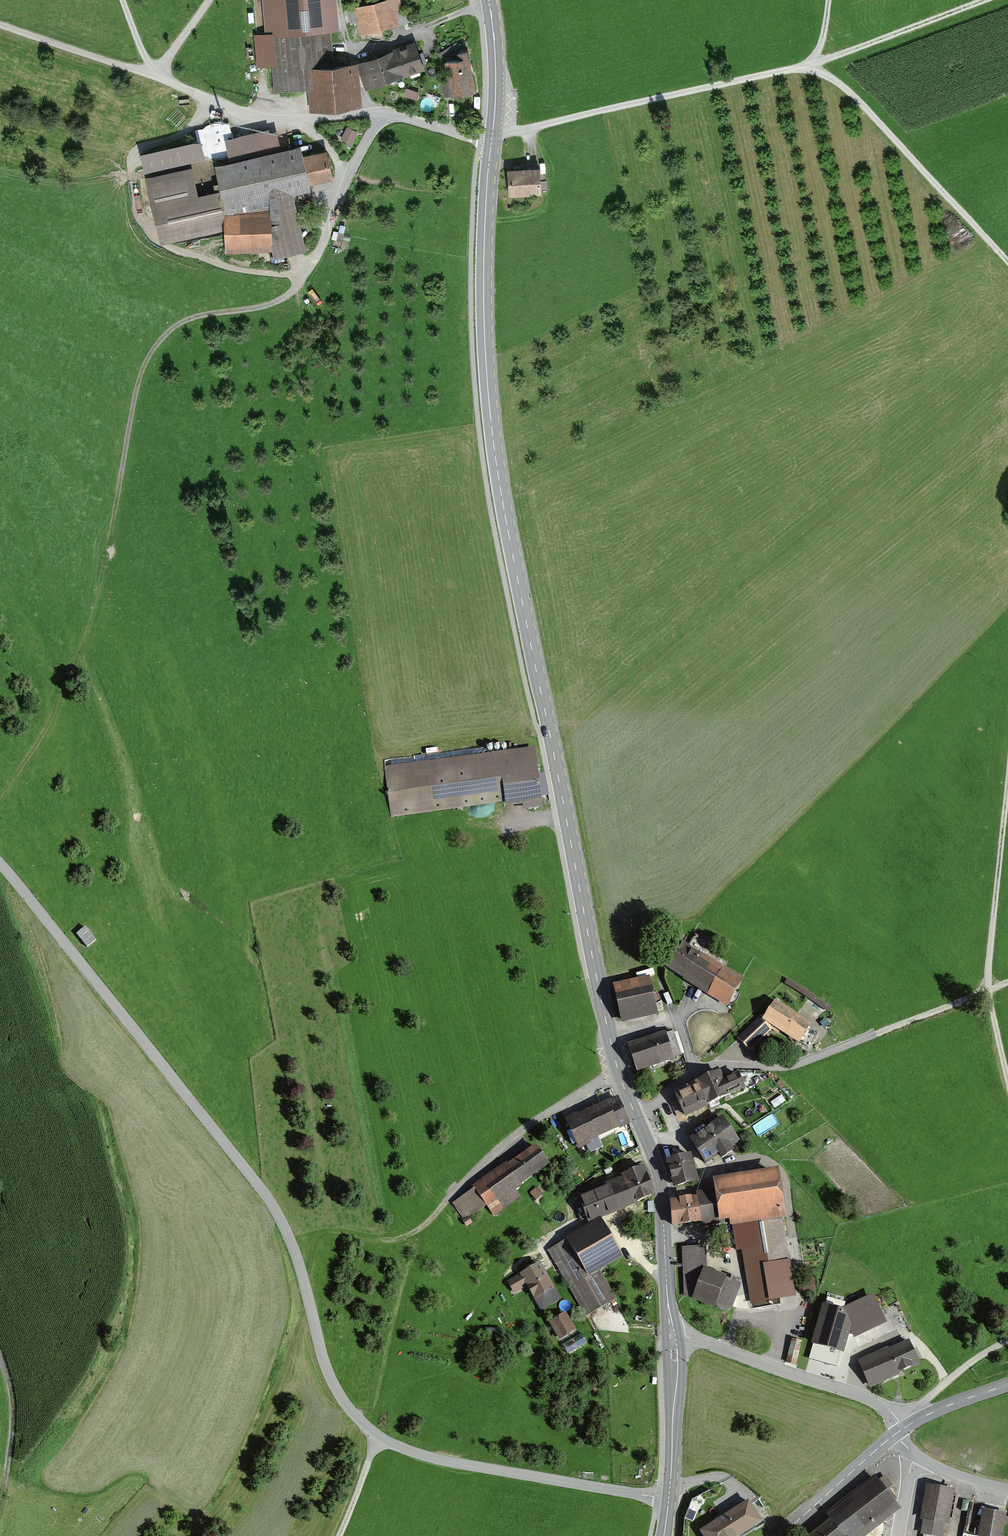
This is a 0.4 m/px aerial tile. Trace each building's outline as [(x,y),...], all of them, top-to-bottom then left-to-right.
[(353,8),(359,33),(403,22),(398,0),(384,0),(353,8)] [(361,108),(359,77),(364,90),(423,68),(413,42),(354,64),(333,66),(330,24),(268,29),(273,92),(306,89),(308,112),(361,108)] [(474,92),(466,53),(455,55),(456,58),(443,61),(447,81),(441,82),(444,98),(474,92)] [(347,126),(342,140),(354,144),(359,130),(347,126)] [(223,253),(269,251),(271,258),(303,251),(290,194),(306,191),(305,184),(330,179),(325,153),(299,158),(297,147),(281,150),(276,127),(223,138),(228,162),(211,165),(217,190),(195,195),(190,174),(144,184),(157,244),(222,231),(223,253)] [(140,148),(145,170),(207,157),(202,135),(140,148)] [(539,195),(537,170),(503,171),(505,197),(539,195)] [(533,750),(386,767),(392,817),(503,803),(504,810),(540,805),(533,750)] [(83,925),(74,932),(85,947),(94,940),(83,925)] [(741,978),(675,940),(660,968),(726,1005),(741,978)] [(646,977),(612,985),(621,1024),(656,1016),(646,977)] [(789,978),(786,983),(809,998),(806,1003),(826,1015),(832,1005),(789,978)] [(773,1001),(763,1018),(760,1016),(738,1039),(750,1051),(772,1029),(797,1045),(810,1024),(773,1001)] [(671,1031),(628,1044),(635,1069),(678,1057),(671,1031)] [(719,1072),(674,1092),(683,1113),(741,1087),(734,1072),(721,1078),(719,1072)] [(627,1123),(616,1097),(566,1119),(577,1145),(627,1123)] [(735,1138),(719,1117),(689,1140),(705,1161),(735,1138)] [(547,1166),(532,1146),(453,1203),(464,1219),(483,1205),(491,1216),(518,1197),(513,1190),(547,1166)] [(689,1153),(665,1160),(672,1186),(697,1179),(689,1153)] [(655,1193),(643,1167),(575,1196),(587,1223),(655,1193)] [(776,1174),(717,1183),(718,1195),(670,1201),(673,1225),(732,1216),(738,1250),(742,1250),(751,1301),(780,1296),(775,1264),(786,1262),(777,1209),(781,1208),(776,1174)] [(599,1221),(548,1250),(584,1315),(615,1297),(599,1269),(620,1258),(599,1221)] [(684,1297),(693,1296),(730,1310),(740,1283),(705,1271),(704,1246),(680,1247),(684,1297)] [(539,1266),(509,1283),(514,1293),(526,1286),(541,1311),(559,1301),(539,1266)] [(843,1312),(824,1307),(809,1358),(833,1364),(837,1349),(842,1350),(846,1334),(854,1336),(854,1335),(883,1321),(873,1298),(843,1312)] [(575,1332),(566,1317),(551,1325),(560,1341),(575,1332)] [(583,1333),(564,1344),(569,1353),(588,1342),(583,1333)] [(801,1341),(792,1339),(787,1362),(795,1364),(801,1341)] [(880,1352),(859,1362),(869,1384),(918,1362),(910,1342),(881,1355),(880,1352)] [(884,1476),(810,1535),(861,1535),(882,1519),(879,1515),(895,1502),(885,1490),(891,1485),(884,1476)] [(926,1485),(920,1519),(925,1520),(923,1535),(929,1535),(939,1535),(941,1522),(947,1523),(953,1489),(926,1485)] [(702,1531),(705,1535),(738,1535),(761,1521),(748,1502),(702,1531)] [(984,1512),(979,1535),(986,1535),(1001,1535),(1005,1515),(984,1512)]
